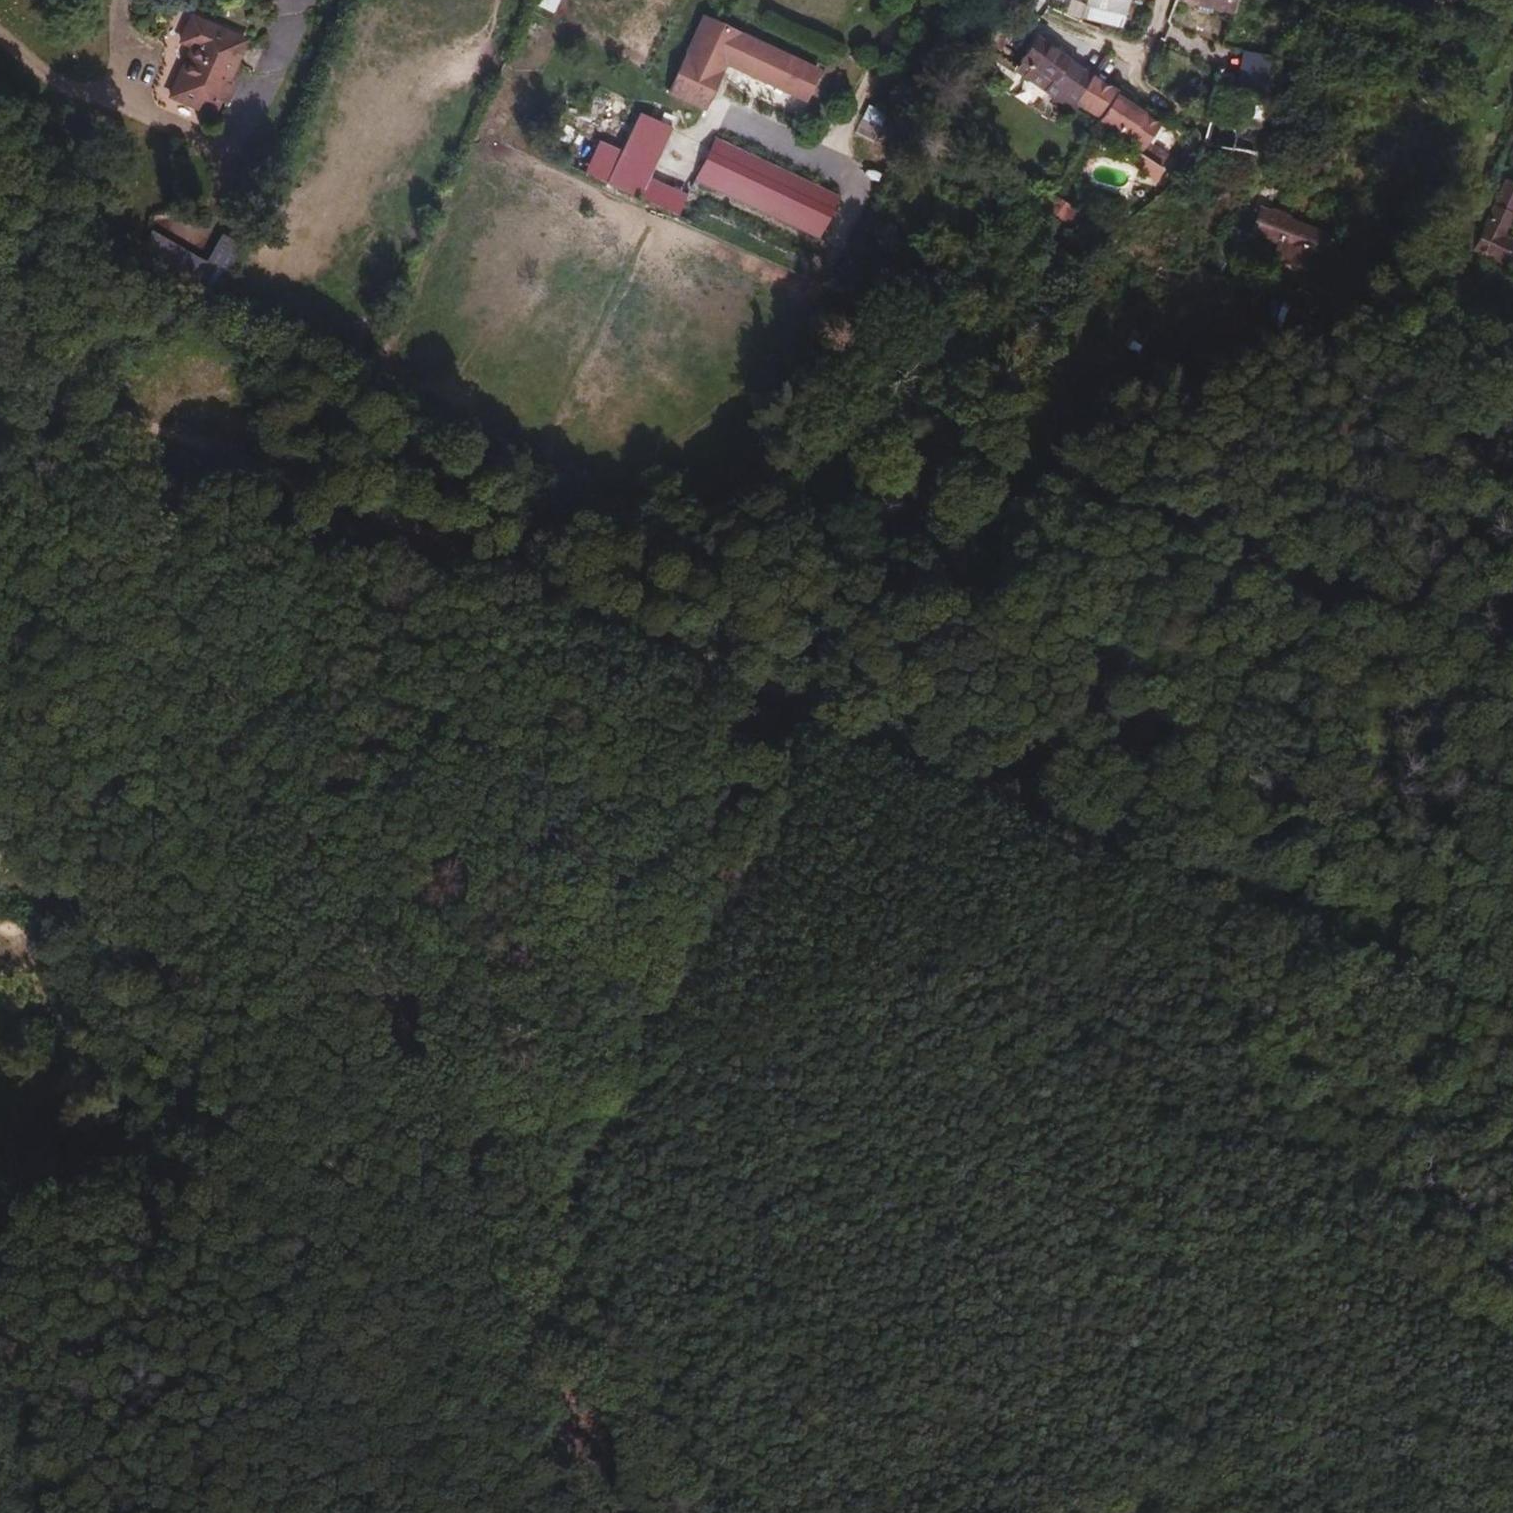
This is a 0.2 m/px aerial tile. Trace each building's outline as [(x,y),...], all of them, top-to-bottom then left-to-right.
[(1080,18),(1119,28),(1127,0),(1085,0),(1080,18)] [(1231,14),(1234,0),(1176,0),(1176,1),(1231,14)] [(1238,18),(1255,22),(1260,0),(1242,0),(1238,18)] [(189,48),(167,97),(211,116),(244,40),(188,16),(176,43),(189,48)] [(786,53),(750,37),(735,70),(770,87),(786,53)] [(1049,83),(1066,59),(1035,37),(1012,71),(1043,92),(1049,83)] [(1266,96),(1274,56),(1243,49),(1234,91),(1266,96)] [(683,53),(665,95),(704,113),(723,69),(683,53)] [(1049,83),(1074,101),(1090,75),(1066,59),(1049,83)] [(1217,71),(1212,87),(1229,90),(1232,74),(1217,71)] [(1074,101),(1098,118),(1115,92),(1090,75),(1074,101)] [(1212,146),(1230,149),(1254,153),(1266,96),(1234,91),(1229,90),(1212,87),(1207,118),(1201,143),(1212,146)] [(1098,118),(1095,122),(1138,151),(1158,121),(1115,92),(1098,118)] [(623,152),(653,165),(670,125),(640,112),(623,152)] [(712,140),(693,182),(816,238),(836,196),(712,140)] [(1479,229),(1471,247),(1501,260),(1511,238),(1500,232),(1512,204),(1512,182),(1502,177),(1479,229)] [(1070,234),(1082,211),(1053,196),(1041,219),(1070,234)] [(1262,211),(1254,233),(1277,242),(1274,250),(1304,261),(1315,231),(1262,211)]
